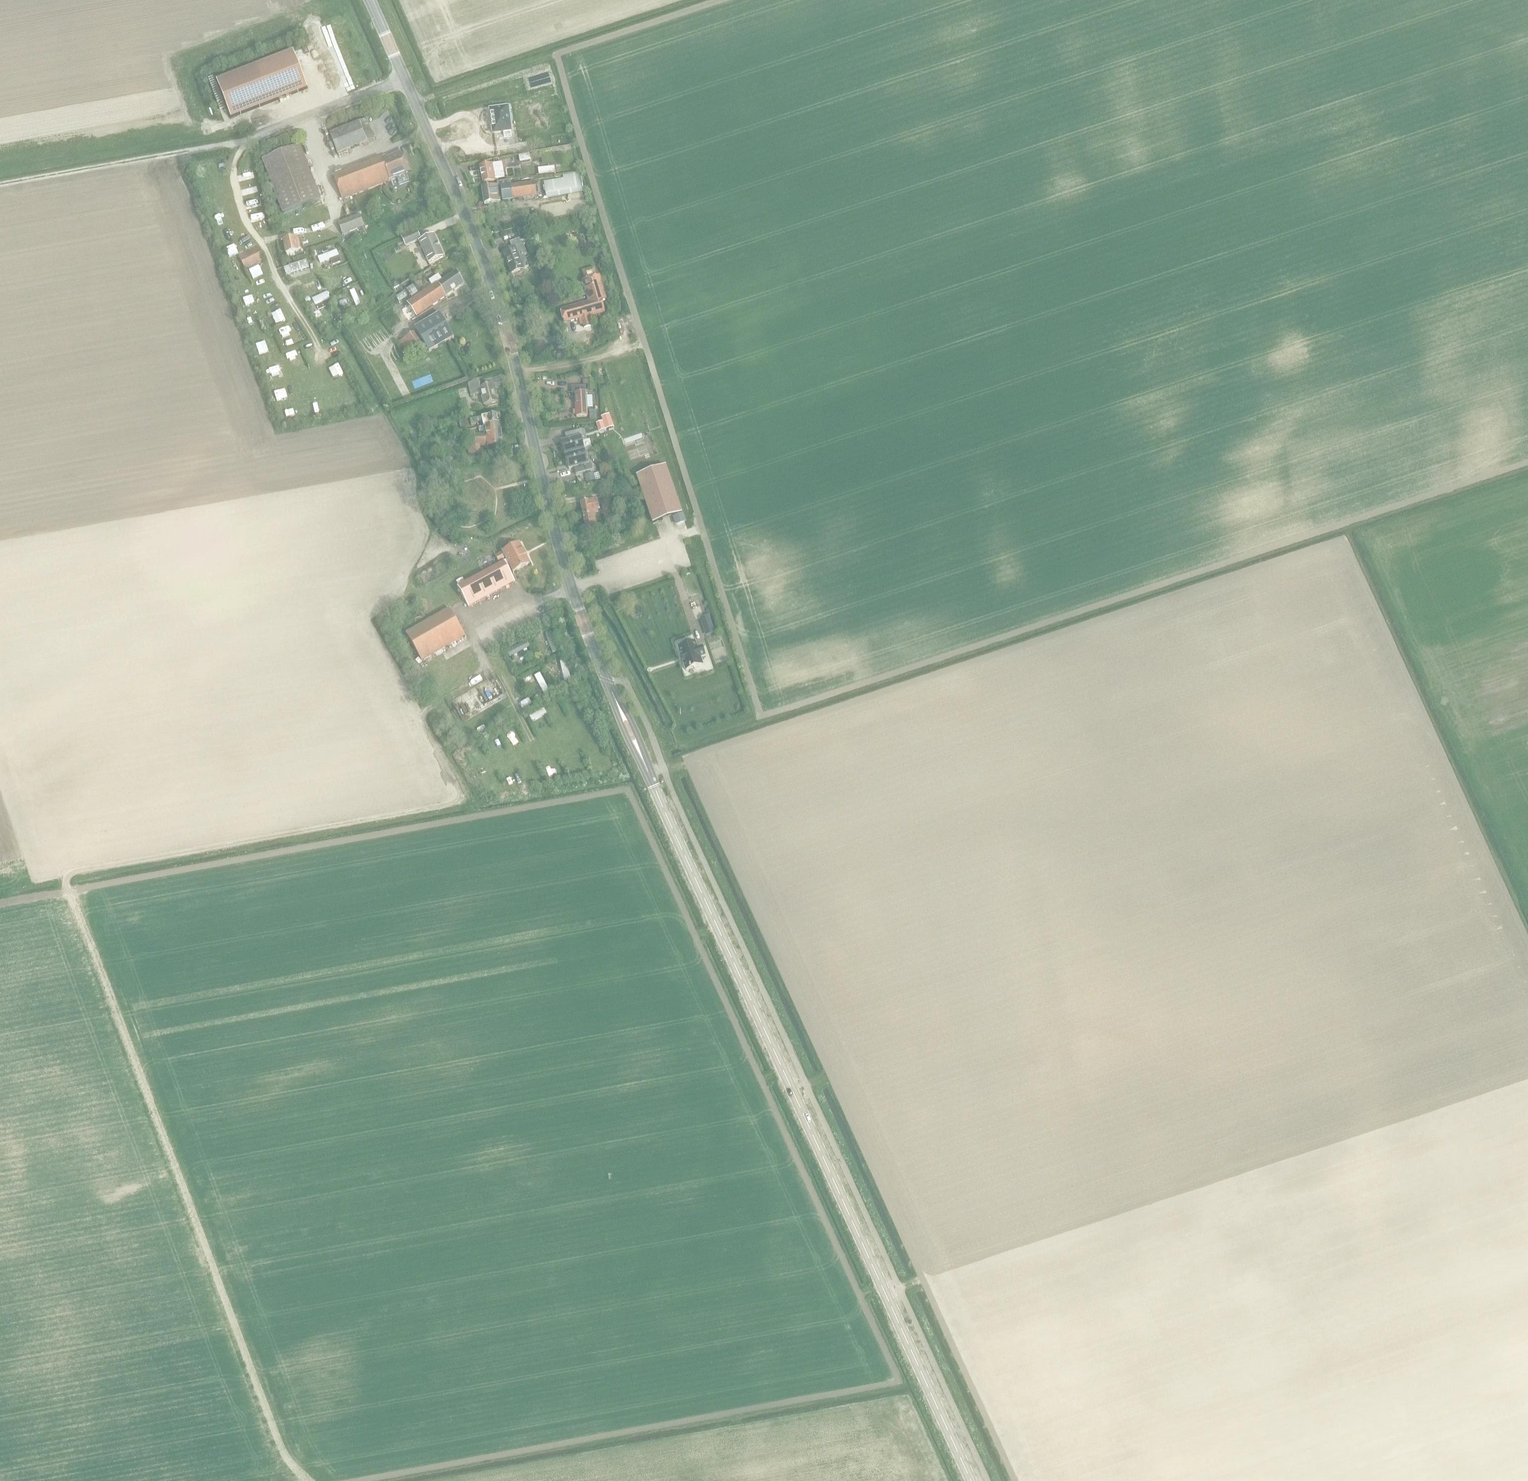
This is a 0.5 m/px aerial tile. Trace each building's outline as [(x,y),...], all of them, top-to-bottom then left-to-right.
[(216,80),(231,118),(308,88),(293,51),(216,80)] [(508,106),(489,108),(493,133),(495,134),(496,144),(496,146),(497,146),(498,152),(497,152),(497,154),(513,152),(512,142),(502,143),(501,132),(504,132),(505,136),(512,135),(511,131),(512,131),(508,106)] [(367,117),(330,132),(337,151),(374,137),(367,117)] [(263,159),(283,212),(321,198),(301,145),(263,159)] [(390,179),(411,172),(404,152),(383,160),(382,158),(334,176),(342,199),(391,181),(390,179)] [(480,167),(483,182),(498,180),(496,164),(480,167)] [(508,170),(509,179),(519,178),(518,168),(508,170)] [(547,182),(549,194),(576,189),(574,173),(564,175),(565,180),(547,182)] [(536,183),(512,186),(511,180),(499,182),(499,185),(482,187),(485,204),(501,202),(500,191),(503,191),(504,201),(538,197),(536,183)] [(338,223),(343,234),(365,226),(360,215),(338,223)] [(403,237),(406,246),(421,240),(417,231),(403,237)] [(420,242),(429,263),(444,257),(435,235),(420,242)] [(299,238),(296,238),(296,237),(283,240),(286,253),(299,251),(298,248),(301,248),(299,238)] [(525,242),(528,241),(526,237),(523,238),(510,243),(513,250),(504,253),(512,274),(522,270),(529,267),(525,255),(528,254),(524,246),(526,245),(525,242)] [(575,238),(577,249),(586,247),(584,237),(575,238)] [(239,257),(244,268),(264,259),(258,248),(239,257)] [(307,260),(289,266),(291,274),(309,268),(307,260)] [(416,317),(465,285),(457,272),(443,281),(439,275),(432,280),(436,286),(408,304),(416,317)] [(585,327),(591,325),(589,317),(606,312),(603,301),(606,300),(599,276),(583,281),(589,301),(562,309),(566,323),(583,318),(585,327)] [(407,289),(412,296),(420,291),(414,283),(407,289)] [(528,288),(530,297),(536,296),(534,287),(528,288)] [(537,302),(540,308),(549,303),(546,298),(537,302)] [(422,341),(429,352),(454,338),(440,313),(415,328),(416,331),(399,341),(405,351),(422,341)] [(493,385),(484,386),(482,378),(468,383),(470,396),(481,394),(483,405),(497,402),(493,385)] [(575,417),(588,416),(586,386),(571,386),(571,393),(574,393),(575,417)] [(485,426),(502,424),(500,414),(470,421),(471,425),(478,424),(478,423),(484,422),(485,426)] [(609,414),(601,417),(604,425),(608,424),(609,427),(613,426),(609,414)] [(459,420),(461,427),(469,425),(467,418),(459,420)] [(502,424),(485,426),(480,427),(480,431),(485,432),(485,429),(487,429),(487,435),(468,433),(468,439),(462,439),(462,448),(460,448),(460,454),(469,453),(481,453),(481,446),(488,445),(488,447),(503,446),(502,424)] [(565,455),(584,450),(581,437),(583,437),(581,430),(565,434),(567,440),(562,442),(561,442),(565,455)] [(584,450),(565,455),(569,469),(574,468),(575,474),(592,469),(590,463),(588,463),(584,450)] [(444,457),(446,466),(452,465),(451,455),(444,457)] [(637,475),(653,523),(682,513),(665,465),(637,475)] [(583,515),(598,513),(597,499),(581,502),(583,515)] [(604,512),(611,511),(609,499),(605,499),(605,504),(602,504),(604,512)] [(611,511),(604,512),(605,519),(607,518),(608,524),(613,524),(611,511)] [(598,513),(583,515),(585,529),(597,527),(596,520),(600,520),(599,513),(598,513)] [(512,572),(529,563),(518,543),(495,555),(498,561),(504,558),(512,572)] [(456,586),(467,606),(514,581),(503,561),(456,586)] [(405,632),(421,660),(464,635),(448,607),(405,632)] [(697,648),(695,642),(678,647),(686,670),(694,667),(694,669),(696,670),(701,668),(702,666),(702,665),(703,664),(700,657),(705,656),(702,646),(697,648)] [(450,701),(463,724),(508,696),(495,674),(450,701)]
